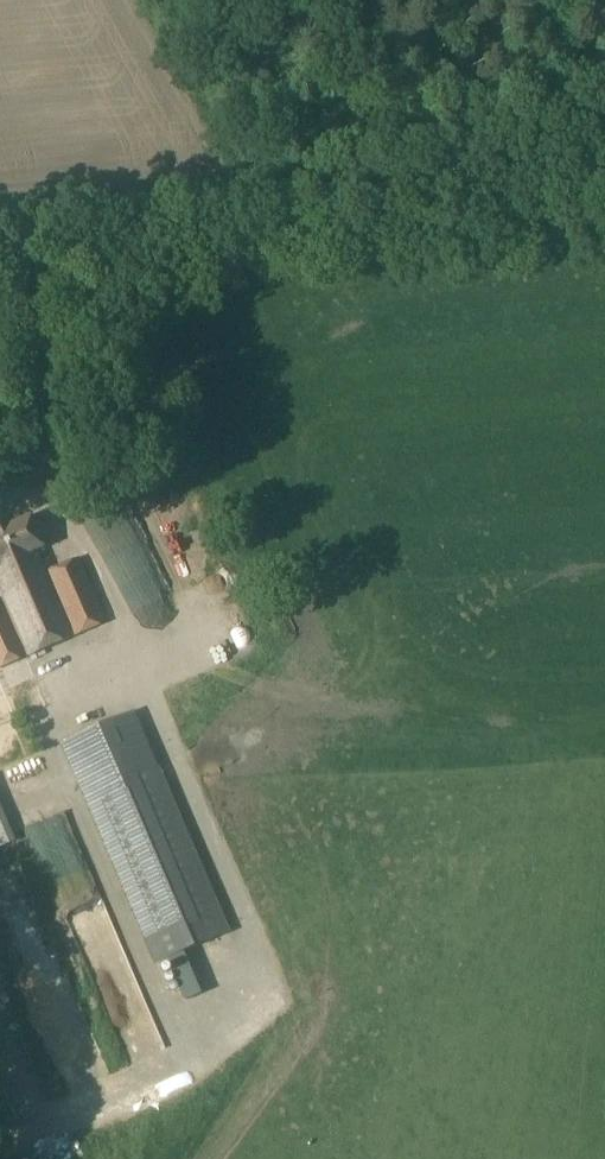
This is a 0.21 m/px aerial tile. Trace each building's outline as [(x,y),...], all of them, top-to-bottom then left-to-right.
[(152,582),(163,576),(134,516),(108,528),(121,554),(136,547),(152,582)] [(107,623),(79,559),(46,571),(38,551),(43,549),(30,519),(0,532),(0,669),(107,623)] [(225,932),(135,710),(62,739),(152,961),(225,932)] [(29,813),(24,788),(0,793),(0,802),(4,819),(29,813)] [(98,914),(62,833),(69,829),(60,808),(9,831),(25,866),(40,859),(70,927),(98,914)] [(0,857),(0,877),(12,873),(5,855),(0,857)] [(50,1063),(55,1077),(75,1070),(70,1057),(50,1063)]
